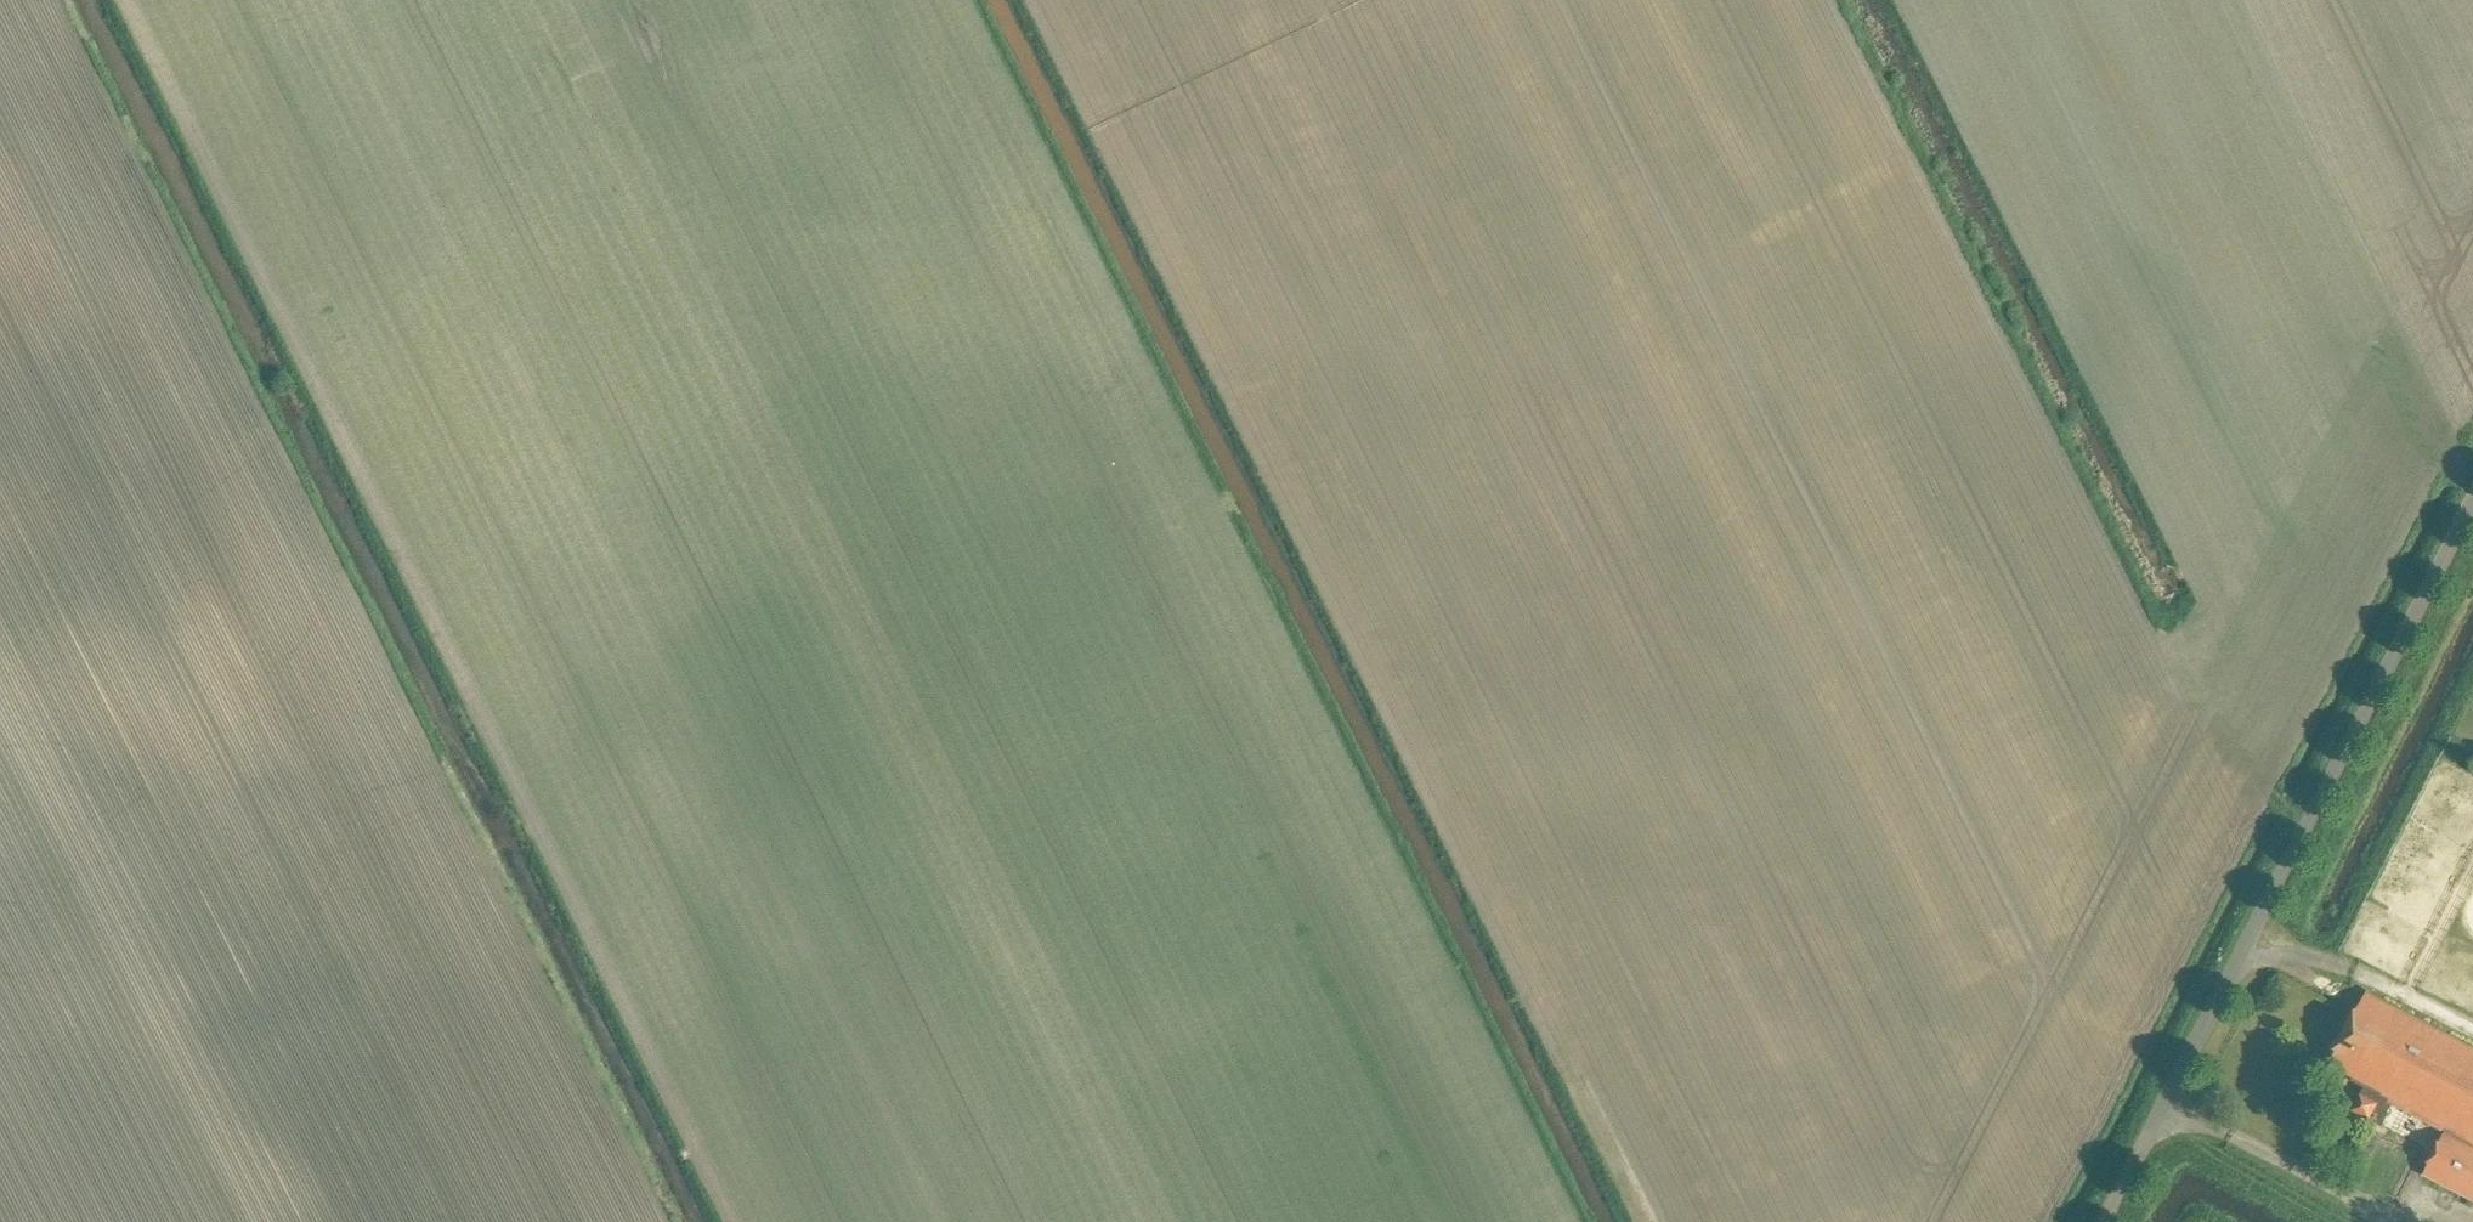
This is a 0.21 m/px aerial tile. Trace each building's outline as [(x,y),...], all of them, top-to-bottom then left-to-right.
[(2367,995),(2330,1065),(2356,1079),(2353,1085),(2364,1091),(2352,1114),(2381,1129),(2391,1110),(2445,1139),(2423,1181),(2472,1207),(2472,1051),(2367,995)]
